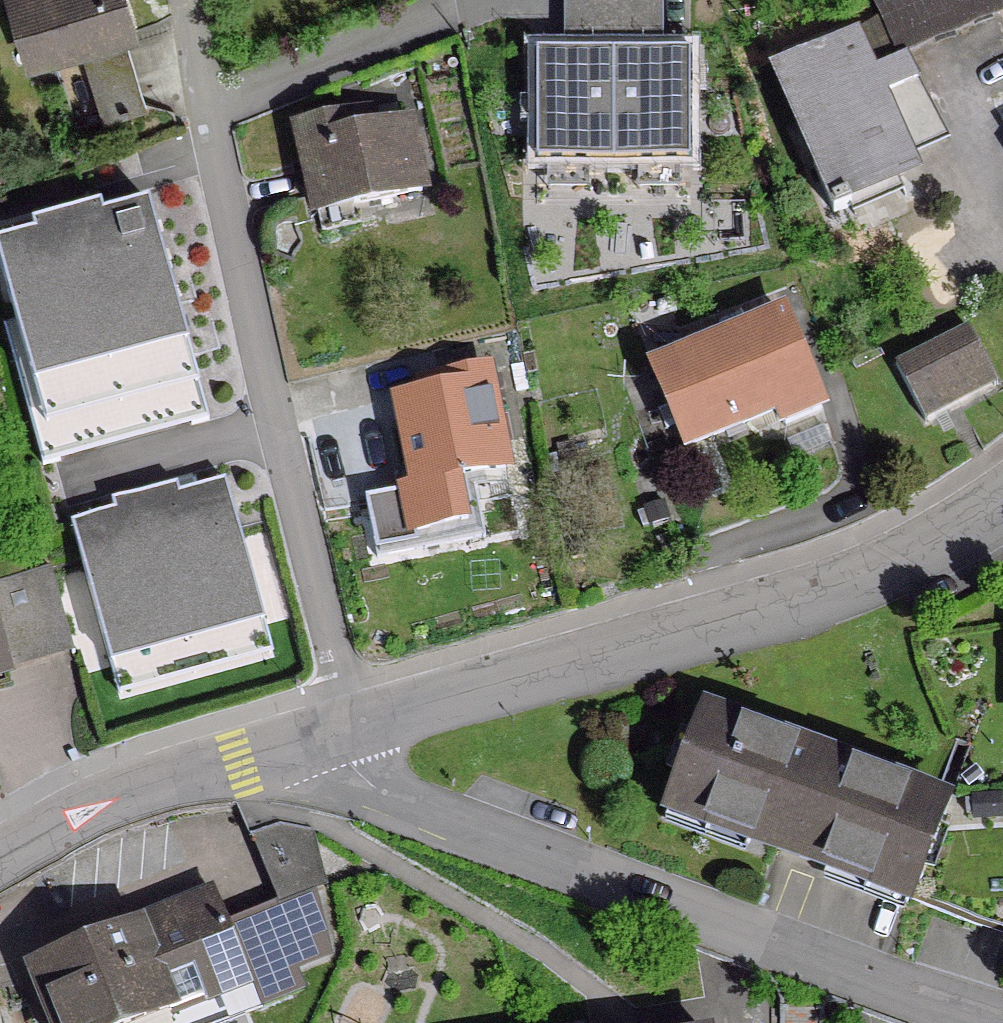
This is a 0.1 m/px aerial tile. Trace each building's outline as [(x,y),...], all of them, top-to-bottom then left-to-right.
[(23,64),(49,57),(70,128),(141,108),(119,36),(129,33),(119,0),(4,0),(23,64)] [(609,0),(595,0),(595,57),(532,57),(532,166),(609,166),(609,0)] [(609,166),(686,166),(686,57),(623,57),(623,0),(609,0),(609,166)] [(880,23),(881,22),(897,54),(1002,7),(1002,0),(868,0),(880,23)] [(822,161),(808,167),(829,215),(846,207),(843,201),(891,177),(885,166),(939,138),(897,54),(881,22),(880,23),(780,66),(822,161)] [(355,115),(294,129),(313,215),(417,192),(402,125),(359,135),(355,115)] [(23,376),(173,337),(136,197),(0,232),(0,288),(23,376)] [(676,364),(651,375),(680,445),(705,435),(706,437),(773,409),(779,425),(814,410),(778,319),(675,362),(676,364)] [(963,330),(891,368),(916,417),(989,379),(963,330)] [(430,381),(433,395),(394,403),(411,489),(501,472),(481,371),(430,381)] [(68,519),(105,659),(255,620),(218,480),(68,519)] [(942,805),(699,714),(662,810),(906,901),(942,805)] [(253,808),(248,808),(258,835),(275,828),(303,820),(304,814),(253,808)] [(27,969),(49,1022),(241,1022),(238,1015),(254,1009),(242,980),(322,947),(308,894),(222,929),(209,896),(27,969)]
